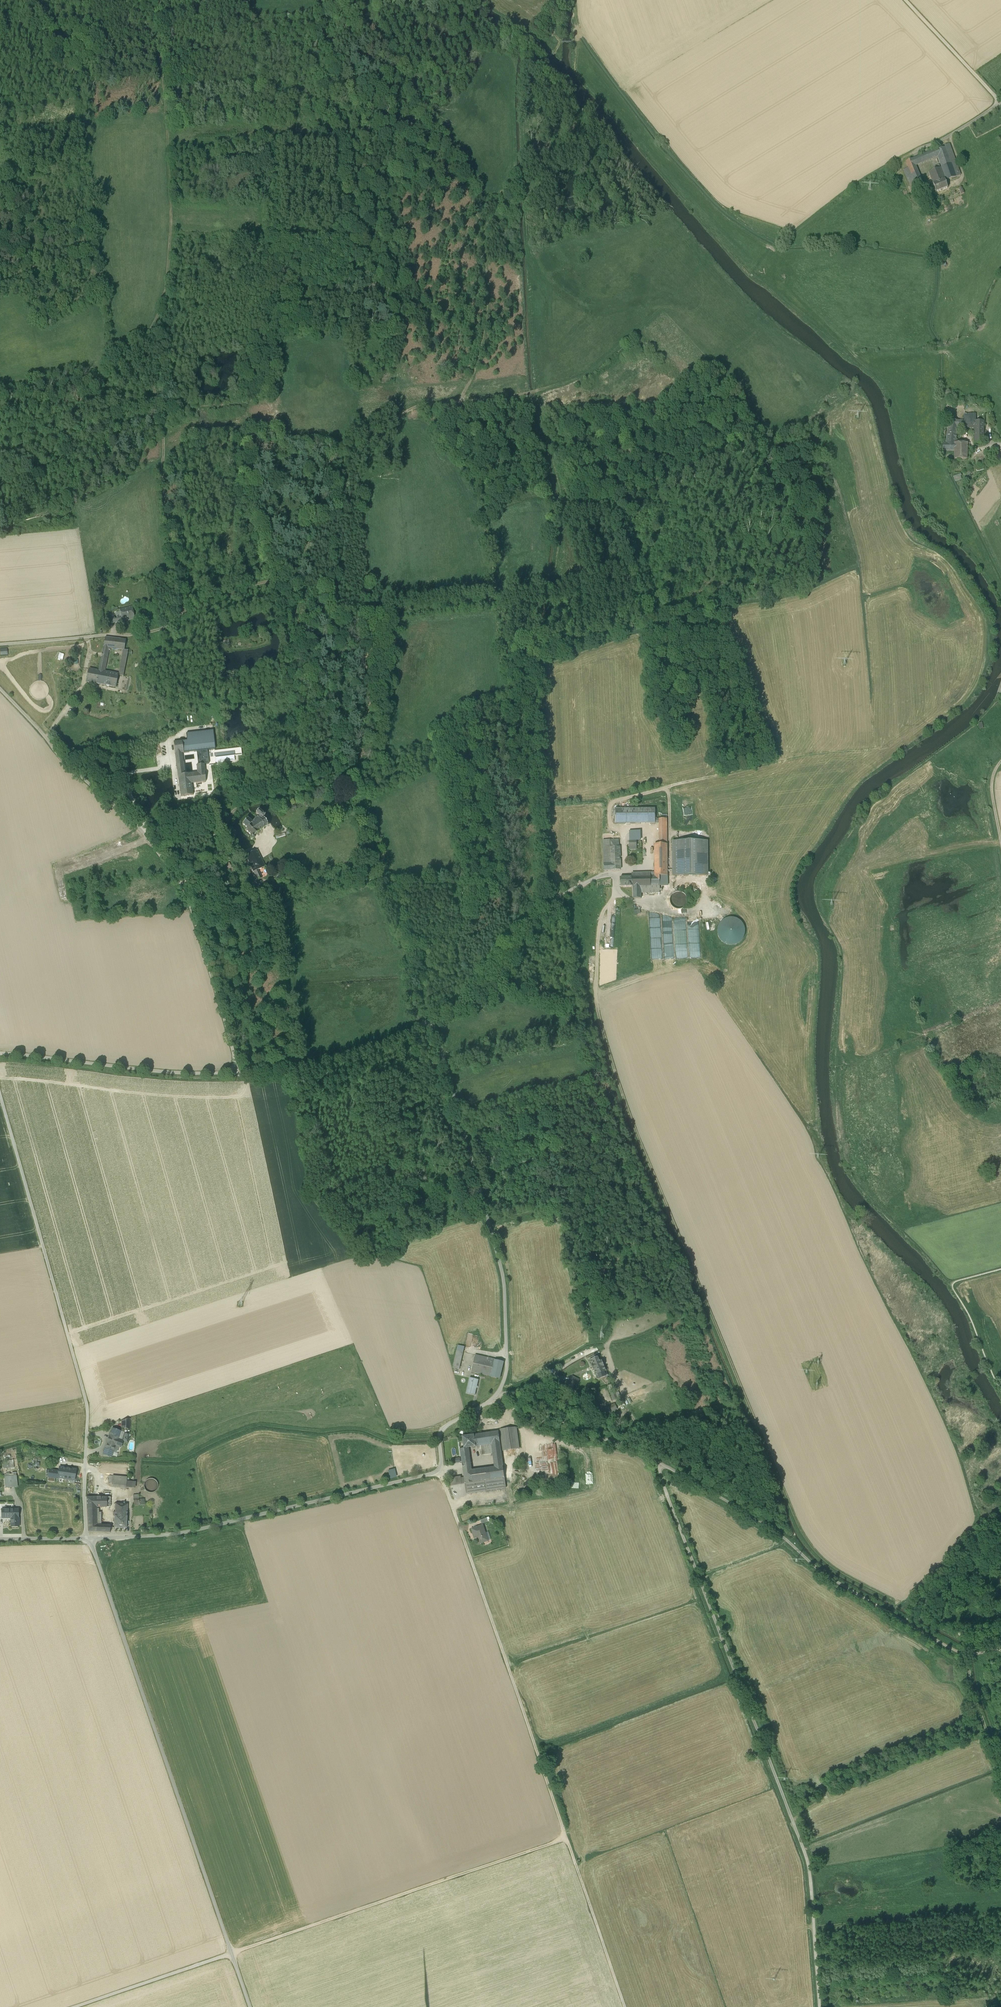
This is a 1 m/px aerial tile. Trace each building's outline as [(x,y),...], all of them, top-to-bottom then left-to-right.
[(945,148),(956,177),(960,175),(949,144),(944,146),(945,148)] [(936,151),(937,157),(946,181),(956,177),(945,148),(936,151)] [(918,156),(921,164),(937,157),(936,151),(935,150),(918,156)] [(911,175),(918,173),(915,166),(917,165),(914,158),(905,162),(908,168),(911,175)] [(911,189),(915,187),(916,187),(911,175),(908,168),(903,170),(911,189)] [(935,170),(928,172),(933,184),(945,180),(940,168),(935,170)] [(918,173),(911,175),(916,187),(923,184),(918,173)] [(936,192),(948,188),(945,180),(933,184),(936,192)] [(915,187),(911,189),(916,200),(920,198),(915,187)] [(984,421),(975,421),(974,427),(974,444),(984,444),(984,421)] [(955,443),(957,427),(949,426),(946,443),(955,443)] [(967,459),(967,451),(954,451),(954,459),(967,459)] [(132,607),(120,610),(122,618),(123,622),(135,619),(132,607)] [(105,638),(103,648),(109,649),(123,650),(124,650),(126,640),(105,638)] [(99,671),(105,673),(109,649),(103,648),(99,671)] [(123,650),(118,675),(123,676),(128,651),(124,650),(123,650)] [(89,670),(87,682),(116,688),(118,675),(105,673),(99,671),(89,670)] [(202,732),(203,739),(204,751),(215,750),(213,731),(202,732)] [(202,732),(186,734),(187,741),(203,739),(202,732)] [(187,741),(182,741),(184,753),(204,751),(203,739),(187,741)] [(184,753),(182,741),(174,742),(177,764),(183,763),(183,758),(185,758),(184,753)] [(183,763),(177,764),(180,785),(191,784),(205,782),(204,765),(192,766),(192,773),(184,775),(183,767),(183,763)] [(180,785),(181,797),(193,795),(191,784),(180,785)] [(659,823),(659,844),(667,844),(667,819),(655,819),(655,808),(615,809),(615,824),(659,823)] [(263,818),(265,816),(259,810),(256,814),(259,816),(258,818),(257,818),(252,823),(251,822),(253,820),(251,818),(249,820),(248,818),(243,824),(247,828),(245,830),(252,836),(251,837),(251,839),(253,839),(254,838),(254,837),(259,832),(261,830),(269,825),(263,818)] [(630,832),(630,850),(641,849),(640,832),(630,832)] [(605,871),(622,871),(621,841),(604,841),(605,871)] [(707,842),(675,841),(675,876),(707,876),(707,842)] [(668,877),(667,844),(659,844),(654,844),(654,877),(668,877)] [(246,855),(257,880),(263,878),(259,869),(265,867),(257,850),(246,855)] [(66,874),(87,867),(86,862),(64,869),(66,874)] [(633,878),(621,878),(621,887),(633,887),(633,899),(641,899),(641,893),(660,893),(660,886),(668,886),(668,877),(654,877),(650,877),(650,873),(633,873),(633,878)] [(683,906),(686,895),(675,892),(674,895),(677,896),(677,897),(678,898),(677,901),(679,901),(678,905),(683,906)] [(719,942),(744,945),(747,920),(722,918),(719,942)] [(464,1352),(457,1350),(453,1368),(460,1369),(464,1352)] [(495,1359),(475,1355),(471,1372),(491,1377),(495,1360),(495,1359)] [(602,1360),(600,1361),(598,1357),(590,1360),(596,1375),(599,1374),(600,1378),(608,1376),(602,1360)] [(504,1362),(495,1360),(491,1377),(500,1379),(504,1362)] [(579,1380),(572,1377),(570,1382),(567,1381),(564,1387),(571,1390),(574,1385),(576,1386),(579,1380)] [(478,1380),(470,1378),(466,1394),(475,1396),(478,1380)] [(616,1406),(601,1413),(603,1416),(618,1409),(616,1406)] [(121,1431),(112,1428),(104,1452),(112,1455),(113,1452),(117,1454),(122,1441),(118,1439),(121,1431)] [(516,1428),(500,1430),(500,1431),(498,1432),(499,1439),(501,1438),(503,1451),(519,1449),(516,1428)] [(498,1432),(474,1435),(476,1446),(491,1443),(500,1442),(499,1439),(498,1432)] [(474,1435),(462,1437),(464,1448),(468,1448),(476,1447),(476,1446),(474,1435)] [(500,1442),(491,1443),(493,1454),(493,1457),(502,1456),(500,1442)] [(491,1443),(480,1445),(482,1456),(493,1454),(491,1443)] [(464,1448),(460,1449),(462,1465),(471,1463),(468,1448),(464,1448)] [(502,1456),(493,1457),(494,1467),(503,1466),(502,1456)] [(471,1463),(462,1465),(464,1478),(465,1484),(474,1482),(472,1470),(471,1463)] [(494,1467),(472,1470),(474,1482),(505,1478),(503,1466),(494,1467)] [(76,1470),(61,1468),(60,1474),(60,1477),(75,1479),(76,1470)] [(388,1470),(391,1479),(398,1477),(395,1468),(388,1470)] [(16,1476),(4,1477),(6,1488),(17,1487),(16,1476)] [(127,1477),(112,1476),(112,1483),(111,1487),(126,1488),(127,1481),(127,1477)] [(461,1477),(449,1478),(450,1486),(462,1484),(461,1478),(461,1477)] [(474,1482),(465,1484),(466,1494),(506,1488),(505,1478),(474,1482)] [(157,1489),(158,1486),(157,1483),(156,1481),(153,1479),(151,1479),(148,1479),(146,1481),(144,1483),(144,1486),(144,1489),(146,1491),(148,1493),(151,1493),(154,1492),(156,1491),(157,1489)] [(136,1482),(127,1481),(126,1488),(135,1489),(136,1482)] [(110,1497),(86,1497),(86,1498),(87,1498),(87,1507),(101,1507),(110,1507),(110,1497)] [(127,1504),(115,1504),(115,1512),(113,1512),(113,1516),(115,1516),(127,1517),(127,1504)] [(101,1507),(87,1507),(88,1531),(110,1533),(111,1525),(101,1524),(101,1507)] [(19,1509),(2,1509),(2,1518),(11,1518),(11,1527),(19,1527),(19,1518),(19,1509)] [(127,1517),(115,1516),(114,1528),(126,1529),(127,1517)] [(483,1525),(471,1529),(473,1534),(475,1533),(479,1544),(488,1541),(483,1525)]
